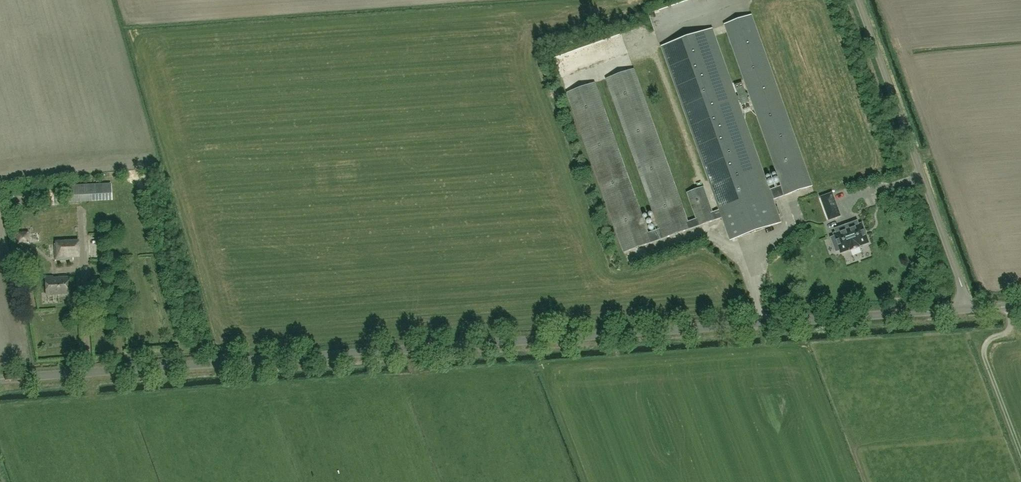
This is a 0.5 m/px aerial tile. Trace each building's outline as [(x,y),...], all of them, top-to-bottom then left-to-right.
[(703,187),(687,193),(696,219),(688,222),(634,69),(606,79),(660,229),(648,233),(595,83),(567,93),(624,252),(715,220),(723,217),(731,240),(781,223),(772,200),(812,186),(751,15),(725,25),(782,185),(769,190),(712,29),(662,47),(719,210),(712,212),(703,187)] [(90,184),(73,185),(74,200),(103,199),(103,190),(91,190),(90,184)] [(829,220),(840,216),(832,193),(821,197),(829,220)] [(830,237),(836,252),(840,251),(841,252),(869,242),(862,224),(859,224),(858,220),(838,227),(840,232),(834,234),(835,235),(830,237)] [(80,258),(79,240),(55,241),(56,259),(80,258)] [(96,259),(107,259),(106,247),(95,247),(96,259)] [(28,263),(19,264),(20,272),(29,271),(28,263)] [(35,286),(34,275),(23,276),(24,288),(35,286)] [(68,277),(54,278),(54,277),(45,277),(46,295),(69,294),(68,277)] [(63,305),(64,295),(48,295),(48,305),(63,305)]
